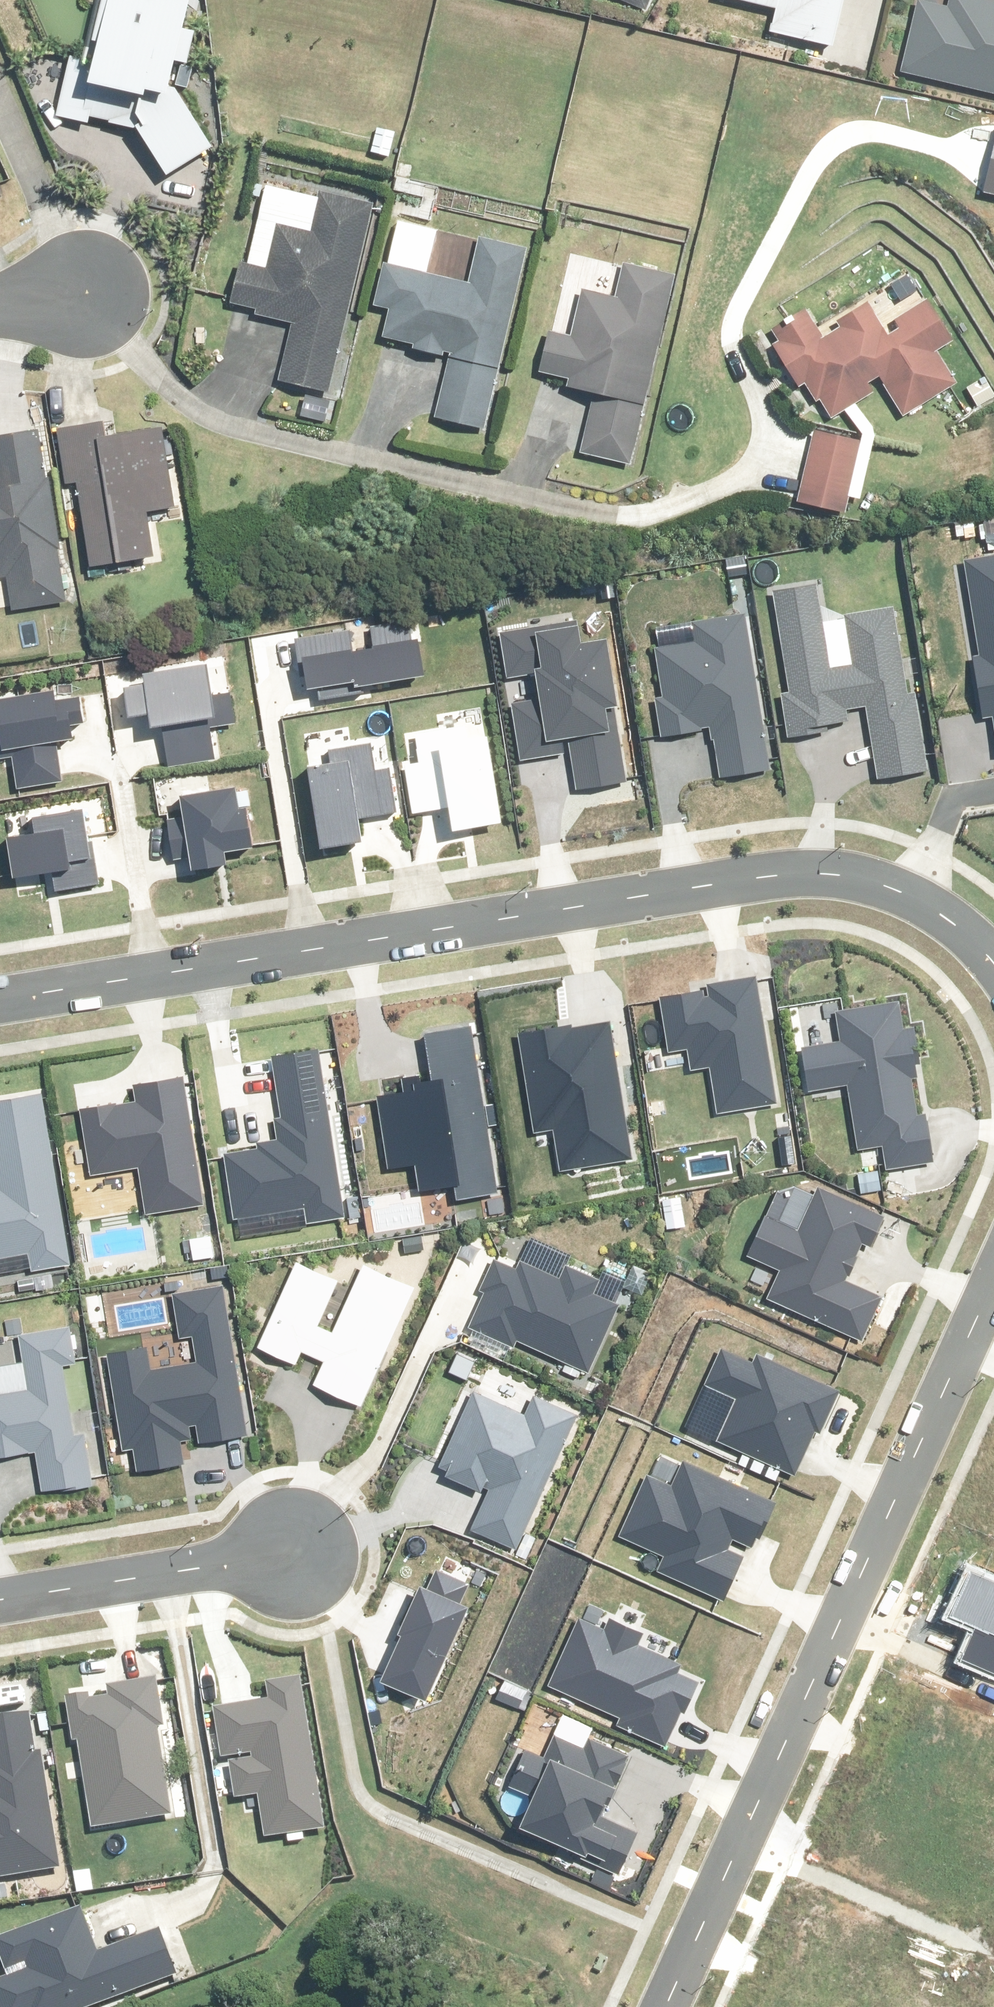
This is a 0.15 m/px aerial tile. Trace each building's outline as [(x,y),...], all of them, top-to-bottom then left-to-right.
[(96,63),(72,57),(59,118),(89,125),(90,119),(138,130),(169,178),(214,148),(172,86),(177,67),(178,62),(190,65),(197,33),(185,31),(192,0),(110,0),(96,63)] [(647,15),(653,0),(610,0),(647,15)] [(778,12),(772,32),(830,50),(845,0),(736,0),(778,12)] [(980,0),(952,0),(950,10),(919,3),(903,74),(993,95),(993,3),(980,0)] [(398,134),(378,129),(372,155),(392,160),(398,134)] [(322,198),(267,186),(249,264),(242,263),(231,311),(293,325),(280,379),(334,392),(376,207),(323,195),(322,198)] [(390,312),(384,336),(413,344),(412,348),(451,358),(435,418),(484,430),(530,251),(482,239),(470,287),(387,265),(376,308),(390,312)] [(551,334),(540,375),(566,382),(564,389),(594,397),(580,454),(630,467),(680,275),(627,261),(617,301),(584,292),(571,339),(551,334)] [(806,386),(818,404),(823,401),(834,420),(874,394),(869,387),(880,380),(905,419),(959,385),(937,350),(950,341),(926,303),(889,327),(872,300),(839,321),(843,327),(827,337),(808,308),(781,325),(786,334),(770,344),(800,390),(806,386)] [(108,440),(105,425),(59,434),(72,512),(82,510),(92,569),(155,557),(147,513),(176,508),(163,430),(108,440)] [(864,444),(815,430),(796,501),(845,514),(864,444)] [(6,595),(8,611),(59,603),(50,543),(63,541),(46,431),(0,438),(0,596),(6,595)] [(963,563),(976,657),(970,657),(979,719),(985,718),(990,752),(993,751),(993,559),(963,563)] [(817,584),(772,590),(793,729),(838,722),(837,715),(865,711),(875,779),(922,773),(898,612),(852,618),(859,670),(830,674),(817,584)] [(740,617),(695,624),(698,645),(656,651),(663,700),(653,701),(659,738),(711,730),(718,777),(762,770),(740,617)] [(410,626),(299,643),(305,689),(417,673),(410,626)] [(569,627),(501,637),(517,750),(565,743),(571,788),(622,781),(603,650),(573,654),(569,627)] [(200,671),(116,683),(121,720),(140,717),(141,728),(156,726),(162,769),(213,762),(200,671)] [(0,699),(0,749),(8,748),(14,789),(57,782),(51,741),(73,738),(66,690),(0,699)] [(483,730),(412,740),(426,834),(497,824),(483,730)] [(377,749),(299,760),(311,845),(346,840),(343,818),(386,812),(377,749)] [(226,772),(154,783),(159,818),(175,816),(183,873),(222,868),(219,848),(237,846),(226,772)] [(26,823),(28,836),(0,840),(0,847),(4,877),(50,870),(53,892),(94,886),(91,865),(81,866),(73,816),(26,823)] [(755,983),(656,996),(664,1053),(684,1050),(687,1073),(707,1070),(713,1111),(772,1103),(755,983)] [(900,1033),(897,1009),(829,1018),(833,1050),(799,1055),(804,1091),(844,1085),(853,1152),(882,1148),(885,1169),(927,1164),(920,1115),(912,1116),(905,1063),(914,1062),(910,1032),(900,1033)] [(533,1139),(548,1137),(553,1172),(630,1162),(612,1024),(519,1037),(533,1139)] [(488,1190),(466,1032),(414,1039),(421,1095),(376,1101),(386,1171),(409,1168),(412,1186),(447,1182),(449,1195),(488,1190)] [(331,1105),(322,1043),(262,1052),(275,1136),(219,1144),(232,1226),(300,1215),(302,1229),(349,1222),(336,1137),(331,1105)] [(43,1094),(0,1101),(0,1265),(25,1261),(28,1280),(74,1272),(43,1094)] [(874,1214),(818,1189),(799,1232),(764,1217),(747,1257),(778,1271),(766,1297),(857,1337),(875,1297),(841,1282),(858,1244),(861,1245),(874,1214)] [(531,1259),(527,1269),(500,1257),(472,1323),(469,1331),(514,1351),(518,1343),(585,1371),(613,1306),(594,1297),(600,1282),(567,1268),(565,1274),(531,1259)] [(309,1389),(357,1411),(414,1291),(359,1266),(326,1336),(312,1330),(334,1282),(294,1264),(254,1348),(252,1352),(292,1371),(299,1355),(321,1364),(309,1389)] [(245,1433),(220,1291),(168,1299),(181,1369),(145,1376),(140,1346),(101,1353),(119,1451),(130,1449),(134,1471),(182,1462),(179,1444),(245,1433)] [(34,1452),(42,1495),(88,1487),(79,1435),(69,1436),(56,1363),(66,1361),(60,1330),(21,1336),(31,1392),(0,1398),(0,1458),(34,1452)] [(750,1366),(714,1350),(699,1383),(734,1399),(715,1441),(787,1473),(810,1423),(821,1428),(835,1395),(753,1359),(750,1366)] [(525,1418),(473,1395),(439,1472),(487,1493),(470,1532),(514,1551),(572,1420),(532,1402),(525,1418)] [(763,1502),(679,1465),(666,1493),(642,1482),(618,1536),(662,1556),(655,1571),(720,1599),(737,1561),(723,1554),(733,1532),(747,1538),(763,1502)] [(959,1572),(942,1611),(970,1624),(954,1661),(993,1678),(993,1587),(959,1572)] [(432,1592),(414,1585),(374,1676),(422,1697),(469,1590),(439,1577),(432,1592)] [(634,1638),(578,1613),(545,1687),(616,1718),(612,1725),(658,1745),(685,1683),(668,1676),(672,1668),(629,1650),(634,1638)] [(73,1748),(77,1748),(92,1831),(171,1817),(155,1729),(164,1727),(156,1680),(110,1688),(113,1700),(92,1703),(90,1695),(65,1700),(73,1748)] [(323,1828),(297,1687),(266,1692),(268,1705),(217,1714),(233,1801),(256,1797),(263,1839),(323,1828)] [(25,1720),(0,1724),(0,1877),(54,1868),(37,1760),(31,1761),(25,1720)] [(578,1753),(545,1738),(506,1826),(611,1872),(627,1835),(590,1819),(618,1757),(583,1741),(578,1753)] [(174,1973),(158,1934),(96,1959),(77,1913),(0,1944),(0,1968),(4,1979),(0,1980),(0,2006),(86,2006),(174,1973)]
